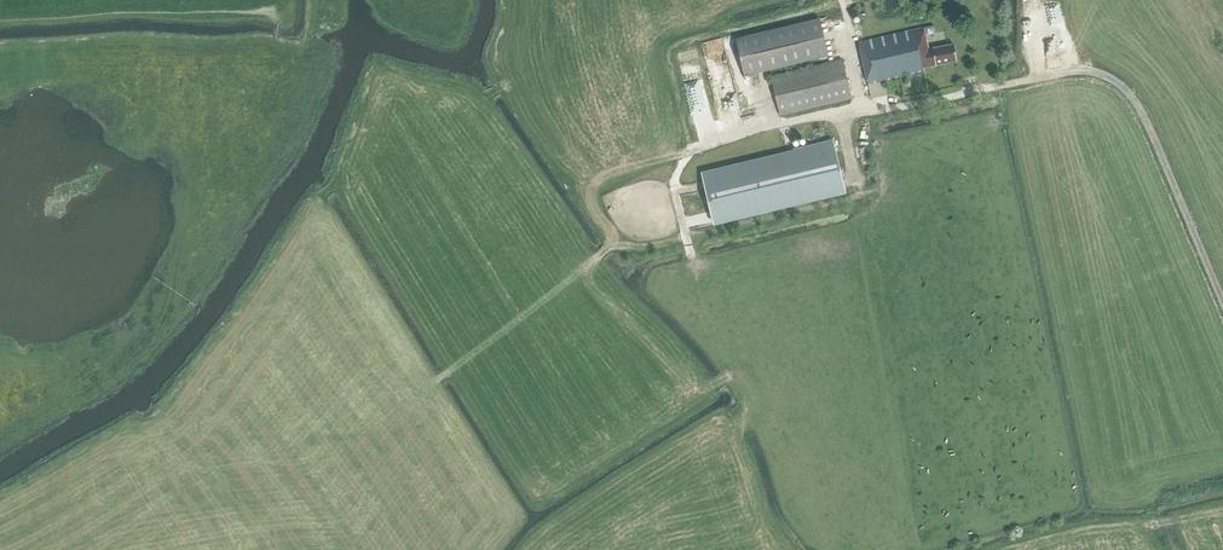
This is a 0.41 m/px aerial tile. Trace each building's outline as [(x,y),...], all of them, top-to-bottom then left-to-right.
[(827,57),(819,20),(736,39),(744,76),(827,57)] [(859,43),(868,84),(872,99),(888,95),(884,81),(924,72),(924,69),(957,62),(953,44),(928,50),(923,29),(859,43)] [(706,57),(727,52),(723,38),(703,42),(706,57)] [(770,77),(779,116),(852,99),(843,60),(770,77)] [(795,154),(702,176),(714,225),(845,193),(833,142),(794,151),(795,154)]
